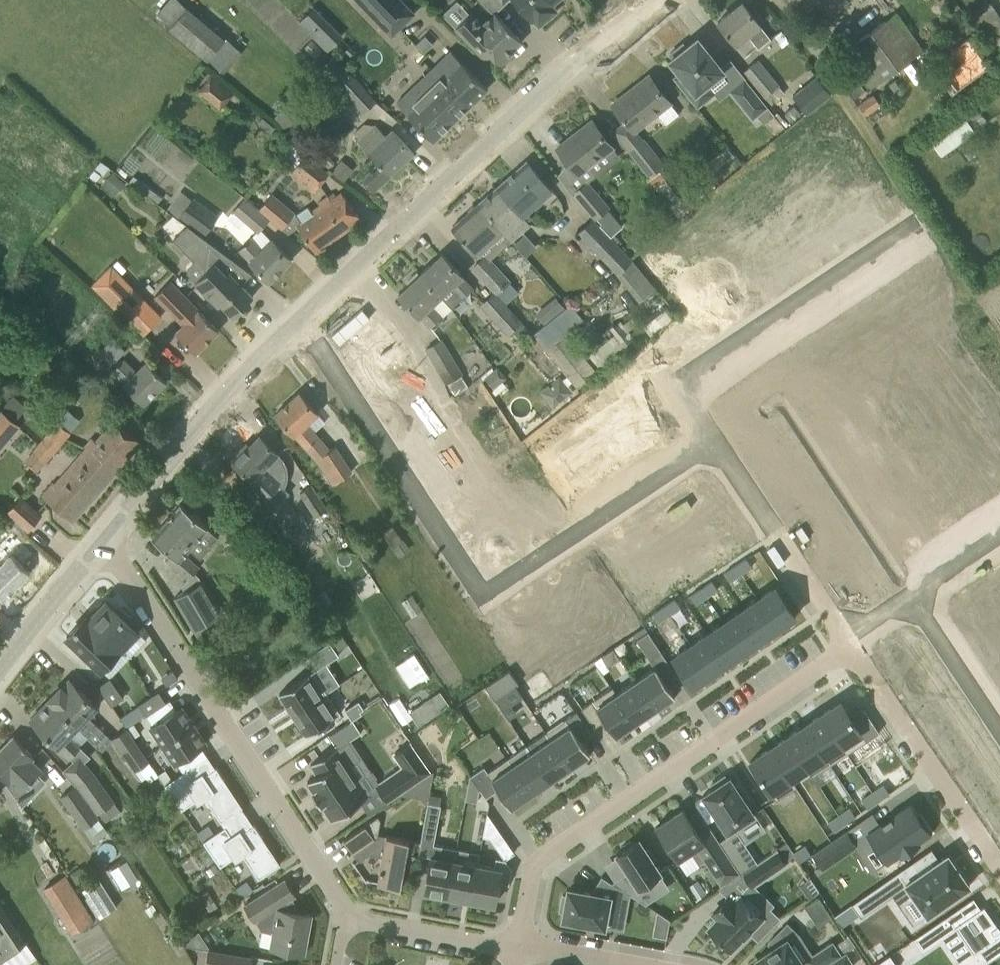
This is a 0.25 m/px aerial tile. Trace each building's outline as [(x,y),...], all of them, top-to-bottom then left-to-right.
[(224,71),(242,50),(180,0),(167,0),(155,14),(224,71)] [(401,0),(357,0),(391,35),(414,13),(401,0)] [(529,18),(532,21),(534,20),(539,26),(553,14),(546,5),(548,3),(551,6),(558,0),(514,0),(529,18)] [(812,31),(848,1),(847,0),(787,0),(812,31)] [(718,22),(735,44),(748,34),(758,47),(770,37),(742,2),(718,22)] [(310,5),(303,12),(332,39),(339,32),(310,5)] [(512,56),(509,53),(522,41),(493,10),(486,17),(476,6),(454,27),(484,59),(490,54),(502,66),(512,56)] [(301,11),(293,20),(323,49),(331,41),(301,11)] [(841,51),(867,88),(923,48),(897,11),(841,51)] [(669,60),(679,73),(673,78),(696,106),(713,92),(706,84),(723,70),(697,37),(685,47),(682,43),(669,53),(672,57),(669,60)] [(961,62),(945,74),(956,90),(989,66),(968,37),(951,49),(961,62)] [(433,140),(487,89),(450,51),(396,102),(433,140)] [(337,82),(363,111),(376,99),(334,53),(318,67),(334,85),(337,82)] [(743,70),(764,96),(779,83),(758,57),(743,70)] [(845,62),(836,69),(841,76),(851,69),(845,62)] [(198,89),(220,108),(234,93),(211,73),(198,89)] [(854,74),(844,81),(854,96),(864,90),(854,74)] [(667,123),(679,113),(671,103),(673,101),(664,89),(661,91),(649,75),(613,104),(624,118),(610,129),(678,216),(694,204),(636,129),(658,112),(667,123)] [(792,95),(807,112),(830,93),(815,75),(792,95)] [(745,78),(731,90),(752,117),(756,114),(763,123),(774,114),(767,105),(745,78)] [(858,103),(865,114),(881,103),(874,92),(858,103)] [(273,118),(285,129),(297,116),(285,105),(273,118)] [(261,115),(257,121),(269,131),(274,126),(261,115)] [(964,117),(927,139),(936,155),(974,133),(964,117)] [(557,147),(570,162),(579,174),(613,147),(591,120),(557,147)] [(357,139),(378,160),(363,174),(376,188),(414,153),(400,138),(402,137),(392,126),(385,133),(374,122),(357,139)] [(297,161),(289,171),(314,190),(329,169),(304,151),(303,152),(288,141),(282,150),(297,161)] [(526,161),(498,186),(528,221),(533,216),(527,210),(533,206),(535,209),(544,201),(542,198),(552,189),(540,176),(526,161)] [(102,182),(115,194),(126,183),(112,171),(102,182)] [(575,192),(595,217),(607,206),(587,182),(575,192)] [(498,186),(480,202),(504,230),(511,240),(530,224),(528,221),(498,186)] [(257,209),(269,219),(270,218),(287,233),(296,226),(315,252),(361,219),(340,189),(311,209),(308,205),(297,213),(296,212),(272,192),(259,207),(257,209)] [(179,216),(205,233),(218,213),(192,196),(191,197),(180,190),(166,210),(178,218),(179,216)] [(258,232),(269,219),(257,209),(259,207),(245,195),(232,210),(258,232)] [(558,197),(552,203),(555,206),(561,201),(558,197)] [(470,267),(492,291),(493,290),(505,303),(518,290),(509,280),(511,278),(491,257),(511,240),(504,230),(480,202),(452,226),(480,257),(470,267)] [(600,223),(599,224),(617,242),(620,239),(614,233),(623,225),(607,207),(596,217),(600,223)] [(617,242),(599,224),(592,216),(576,232),(615,272),(638,301),(656,287),(633,258),(617,242)] [(193,281),(204,293),(218,307),(221,304),(233,316),(253,296),(229,272),(227,275),(222,270),(231,258),(187,225),(173,239),(193,260),(187,266),(186,272),(194,280),(193,281)] [(238,249),(269,281),(291,259),(270,237),(262,228),(253,237),(252,235),(238,249)] [(442,253),(420,274),(441,295),(452,306),(460,298),(472,286),(455,268),(442,253)] [(441,295),(420,274),(399,294),(430,327),(443,314),(432,304),(441,295)] [(116,311),(140,335),(161,315),(136,290),(134,292),(117,276),(102,290),(119,308),(116,311)] [(174,330),(182,338),(196,352),(218,330),(169,280),(154,295),(181,323),(174,330)] [(493,290),(492,291),(479,303),(508,334),(522,321),(505,303),(493,290)] [(567,302),(532,331),(571,379),(578,387),(597,371),(591,363),(566,332),(581,319),(567,302)] [(395,379),(386,364),(408,350),(390,323),(321,367),(339,394),(361,380),(370,394),(395,379)] [(624,324),(581,343),(590,361),(632,341),(624,324)] [(93,347),(111,364),(125,350),(107,333),(93,347)] [(425,347),(445,383),(463,373),(442,337),(425,347)] [(122,382),(130,389),(143,404),(167,381),(144,358),(136,367),(124,356),(112,369),(124,380),(122,382)] [(490,368),(480,377),(492,390),(502,381),(490,368)] [(540,391),(554,408),(574,392),(559,374),(551,382),(553,384),(550,386),(548,384),(540,391)] [(387,410),(398,429),(435,409),(420,381),(394,396),(398,404),(387,410)] [(275,414),(289,429),(317,459),(332,483),(352,470),(335,444),(331,447),(314,429),(324,421),(299,392),(275,414)] [(344,403),(367,438),(382,428),(359,394),(344,403)] [(18,425),(0,410),(0,446),(18,425)] [(41,493),(57,507),(72,520),(140,441),(112,418),(94,439),(92,437),(54,481),(53,479),(41,493)] [(24,459),(37,471),(71,432),(57,421),(24,459)] [(286,469),(283,462),(277,452),(259,436),(250,446),(247,444),(231,460),(250,478),(245,483),(262,499),(278,482),(285,488),(286,478),(286,469)] [(424,474),(459,534),(502,510),(467,449),(424,474)] [(312,483),(298,491),(314,515),(327,506),(312,483)] [(8,512),(6,514),(23,531),(26,528),(27,529),(42,513),(21,493),(5,510),(8,512)] [(184,553),(207,527),(181,503),(151,537),(171,554),(166,560),(188,579),(189,579),(195,572),(200,567),(184,553)] [(6,514),(0,521),(0,542),(7,549),(23,531),(6,514)] [(31,572),(9,551),(0,561),(0,603),(31,572)] [(745,559),(734,566),(740,574),(751,567),(745,559)] [(734,566),(724,573),(729,581),(740,574),(734,566)] [(185,591),(174,597),(193,630),(224,612),(205,579),(203,581),(199,576),(195,572),(189,579),(188,579),(182,585),(185,591)] [(711,581),(701,588),(706,596),(717,590),(711,581)] [(775,587),(757,599),(777,628),(795,615),(775,587)] [(701,588),(690,595),(695,604),(706,596),(701,588)] [(674,599),(663,606),(669,614),(680,607),(674,599)] [(757,599),(741,611),(760,639),(777,628),(757,599)] [(137,631),(128,622),(131,620),(119,608),(116,610),(106,601),(104,603),(101,601),(91,610),(94,613),(89,619),(88,620),(119,650),(137,631)] [(663,606),(652,613),(658,622),(669,614),(663,606)] [(741,611),(724,622),(743,651),(760,639),(741,611)] [(119,650),(88,620),(89,619),(85,616),(66,636),(101,669),(119,650)] [(724,622),(707,634),(726,662),(743,651),(724,622)] [(206,629),(196,635),(205,649),(215,644),(206,629)] [(661,651),(647,631),(635,639),(649,659),(661,651)] [(707,634),(690,645),(710,674),(726,662),(707,634)] [(690,645),(672,657),(692,686),(710,674),(690,645)] [(655,667),(635,680),(655,708),(665,701),(666,703),(676,697),(655,667)] [(509,669),(485,686),(494,699),(518,683),(509,669)] [(313,671),(279,693),(293,714),(326,692),(313,671)] [(109,678),(98,685),(111,705),(122,698),(109,678)] [(61,686),(49,699),(50,700),(50,699),(78,726),(88,737),(99,726),(88,715),(98,705),(85,692),(83,693),(69,679),(62,687),(61,686)] [(635,680),(616,693),(616,694),(636,724),(645,718),(644,716),(655,708),(635,680)] [(616,694),(616,693),(612,687),(591,701),(584,690),(573,697),(586,716),(597,709),(615,736),(626,728),(627,730),(636,724),(616,694)] [(151,695),(138,703),(146,715),(166,702),(158,690),(151,695)] [(326,692),(293,714),(307,735),(340,713),(327,693),(326,692)] [(50,700),(30,719),(69,757),(79,746),(88,737),(78,726),(50,699),(50,700)] [(840,701),(821,714),(846,753),(866,740),(840,701)] [(153,725),(151,726),(163,744),(193,724),(181,706),(176,709),(153,725)] [(576,711),(546,732),(570,766),(580,759),(581,761),(591,755),(579,737),(589,730),(576,711)] [(821,714),(804,725),(829,764),(846,753),(821,714)] [(369,754),(398,738),(387,718),(358,735),(369,754)] [(134,723),(128,727),(134,736),(140,732),(134,723)] [(193,724),(163,744),(175,763),(177,761),(201,746),(205,743),(193,724)] [(804,725),(786,737),(807,768),(806,768),(811,776),(829,764),(804,725)] [(149,761),(127,729),(113,739),(135,771),(149,761)] [(526,745),(531,752),(551,782),(560,776),(559,774),(570,766),(546,732),(526,745)] [(43,768),(33,758),(35,756),(14,735),(0,749),(0,773),(9,781),(7,783),(23,805),(33,795),(25,787),(43,768)] [(786,737),(769,748),(790,779),(791,778),(806,768),(807,768),(786,737)] [(320,805),(322,804),(332,820),(366,798),(346,768),(361,758),(348,738),(310,764),(317,774),(307,781),(313,791),(312,792),(314,795),(315,794),(320,801),(318,802),(320,805)] [(403,765),(375,783),(387,801),(430,770),(411,740),(394,751),(403,765)] [(769,748),(749,761),(775,800),(796,786),(791,778),(790,779),(769,748)] [(531,752),(512,765),(511,765),(531,793),(541,786),(542,788),(551,782),(531,752)] [(511,765),(512,765),(507,758),(488,772),(483,766),(471,774),(486,797),(498,789),(512,809),(521,802),(520,800),(531,793),(511,765)] [(242,807),(215,767),(201,777),(195,781),(187,769),(171,779),(164,784),(181,809),(203,795),(220,821),(242,807)] [(399,793),(428,799),(434,769),(399,793)] [(165,770),(158,775),(164,784),(171,779),(165,770)] [(93,773),(77,784),(98,813),(103,821),(119,811),(113,802),(93,773)] [(465,799),(477,802),(479,789),(470,775),(469,775),(465,799)] [(729,835),(719,841),(739,873),(756,862),(736,831),(756,818),(744,800),(748,798),(739,784),(735,786),(729,777),(727,779),(724,775),(710,785),(712,788),(702,795),(729,835)] [(883,784),(872,792),(877,800),(888,793),(883,784)] [(75,785),(61,796),(84,829),(98,818),(75,785)] [(872,792),(861,799),(867,808),(877,800),(872,792)] [(421,834),(435,836),(441,805),(427,802),(421,834)] [(909,805),(865,835),(884,862),(899,852),(901,854),(917,843),(932,833),(920,815),(917,817),(909,805)] [(739,873),(719,841),(709,827),(699,833),(683,808),(655,827),(676,859),(689,850),(698,864),(708,858),(724,883),(739,873)] [(849,808),(838,815),(844,823),(855,816),(849,808)] [(482,836),(490,838),(500,831),(487,813),(482,836)] [(378,883),(400,887),(404,867),(409,839),(377,834),(381,820),(378,815),(360,828),(344,839),(359,861),(369,854),(382,856),(378,883)] [(838,815),(827,822),(833,831),(844,823),(838,815)] [(280,864),(253,824),(238,834),(233,838),(225,826),(214,833),(203,841),(220,866),(241,852),(258,878),(280,864)] [(208,825),(197,832),(203,841),(214,833),(208,825)] [(831,840),(812,853),(822,868),(855,845),(845,830),(831,840)] [(628,871),(612,882),(624,891),(639,900),(653,891),(647,881),(659,873),(652,861),(654,859),(648,849),(645,851),(637,839),(632,843),(630,840),(620,847),(622,850),(616,853),(628,871)] [(444,895),(448,895),(456,848),(432,844),(423,891),(431,892),(431,895),(444,897),(444,895)] [(804,845),(793,852),(799,861),(810,854),(804,845)] [(448,895),(471,900),(478,864),(464,862),(466,850),(456,848),(448,895)] [(742,872),(752,886),(785,863),(775,850),(742,872)] [(877,885),(852,902),(860,915),(885,898),(893,893),(898,899),(912,890),(928,913),(969,885),(948,854),(920,873),(912,861),(877,885)] [(478,864),(471,900),(473,900),(473,903),(486,905),(486,903),(494,904),(498,882),(508,884),(511,868),(505,859),(496,858),(494,867),(478,864)] [(127,860),(110,870),(121,886),(123,884),(134,878),(137,876),(127,860)] [(213,864),(205,870),(209,876),(217,871),(213,864)] [(70,872),(77,883),(88,877),(81,865),(70,872)] [(43,887),(70,931),(92,917),(65,873),(43,887)] [(624,891),(612,882),(601,876),(590,893),(568,889),(567,896),(562,895),(559,910),(564,911),(562,918),(604,926),(607,908),(621,910),(624,891)] [(99,879),(83,889),(100,916),(116,906),(99,879)] [(245,905),(254,921),(255,920),(261,929),(272,931),(269,948),(304,954),(311,914),(296,911),(296,909),(290,899),(295,895),(285,879),(245,905)] [(246,880),(235,888),(241,896),(252,889),(246,880)] [(698,881),(688,888),(697,901),(707,895),(698,881)] [(200,895),(207,905),(214,900),(207,890),(200,895)] [(718,918),(709,928),(714,933),(711,936),(722,947),(725,944),(730,949),(748,930),(758,940),(779,919),(768,907),(759,916),(739,896),(734,902),(728,896),(713,912),(718,918)] [(912,937),(920,950),(940,936),(953,926),(970,950),(956,960),(960,964),(978,964),(986,959),(978,948),(999,932),(999,930),(981,904),(978,906),(971,896),(912,937)] [(25,941),(0,903),(0,958),(25,941)] [(152,903),(145,908),(150,915),(157,911),(152,903)] [(666,938),(669,919),(656,911),(652,935),(666,938)] [(761,964),(800,964),(803,963),(789,943),(798,934),(787,923),(768,942),(771,949),(756,958),(761,964)] [(809,964),(826,964),(841,955),(832,941),(805,959),(809,964)] [(197,964),(200,964),(250,964),(252,955),(209,947),(208,947),(201,946),(197,964)] [(826,964),(853,964),(844,953),(841,955),(826,964)] [(874,964),(896,964),(889,954),(874,964)]
